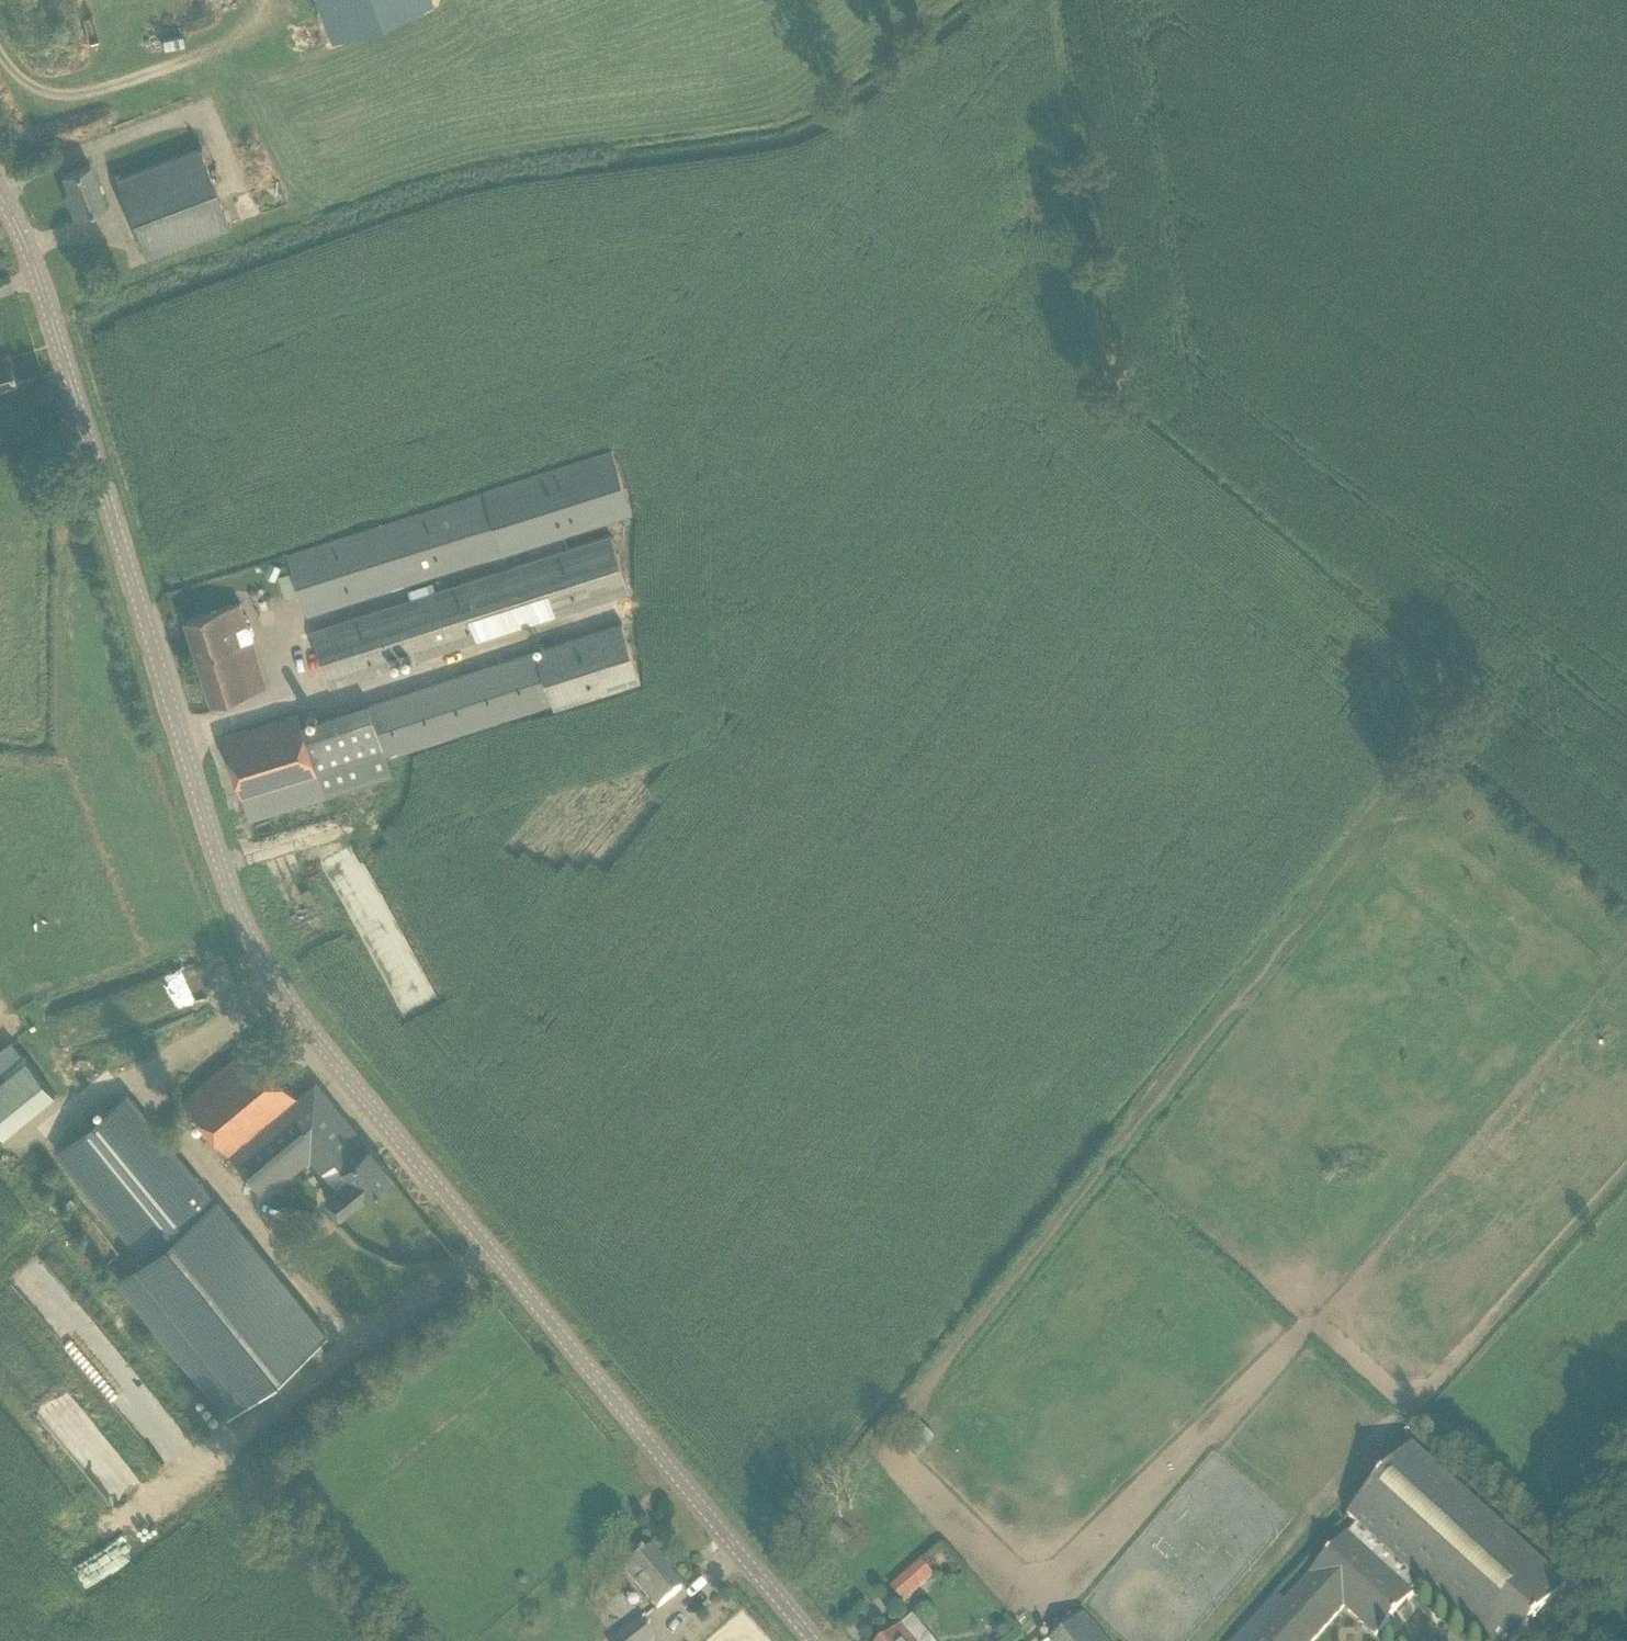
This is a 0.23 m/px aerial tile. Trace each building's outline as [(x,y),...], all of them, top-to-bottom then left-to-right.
[(333,33),(420,0),(320,0),(333,33)] [(197,149),(137,172),(116,180),(146,258),(227,227),(197,149)] [(68,199),(74,215),(104,204),(89,165),(62,175),(71,198),(68,199)] [(14,381),(6,354),(0,356),(0,386),(14,381)] [(632,513),(611,449),(287,554),(306,614),(502,552),(503,554),(632,513)] [(611,536),(311,632),(328,686),(391,666),(388,658),(410,651),(413,661),(629,592),(611,536)] [(262,574),(274,580),(280,567),(268,562),(262,574)] [(239,602),(184,619),(211,704),(266,687),(239,602)] [(535,650),(536,653),(371,705),(387,756),(553,705),(554,710),(640,683),(621,623),(535,650)] [(299,713),(243,730),(222,737),(249,821),(391,776),(375,726),(310,747),(299,713)] [(409,971),(348,850),(336,856),(333,849),(319,856),(384,984),(409,971)] [(252,1043),(184,1099),(262,1194),(294,1168),(297,1171),(310,1161),(333,1189),(323,1197),(341,1219),(375,1190),(392,1177),(315,1082),(297,1098),(252,1043)] [(54,1090),(35,1068),(32,1071),(20,1058),(0,1075),(0,1136),(54,1090)] [(56,1152),(69,1169),(144,1260),(215,1202),(127,1094),(56,1152)] [(326,1337),(215,1202),(144,1260),(118,1280),(229,1416),(326,1337)] [(1354,1525),(1422,1585),(1482,1640),(1516,1640),(1566,1587),(1412,1445),(1346,1518),(1354,1525)] [(830,1533),(847,1546),(856,1536),(838,1522),(830,1533)] [(1344,1606),(1375,1634),(1374,1635),(1375,1636),(1422,1585),(1354,1525),(1309,1576),(1285,1603),(1275,1594),(1233,1640),(1313,1640),(1344,1606)] [(640,1555),(636,1558),(637,1560),(624,1570),(656,1609),(663,1603),(680,1589),(661,1565),(662,1564),(650,1549),(641,1557),(640,1555)] [(920,1562),(891,1588),(903,1602),(932,1575),(920,1562)] [(527,1578),(522,1576),(518,1579),(518,1584),(518,1585),(523,1587),(527,1584),(527,1578)] [(1408,1606),(1388,1631),(1401,1640),(1452,1640),(1408,1606)] [(1083,1615),(1052,1640),(1104,1640),(1083,1615)] [(612,1640),(649,1640),(651,1639),(637,1621),(612,1640)] [(903,1624),(887,1639),(885,1638),(883,1637),(880,1638),(878,1640),(877,1640),(917,1640),(903,1624)]
